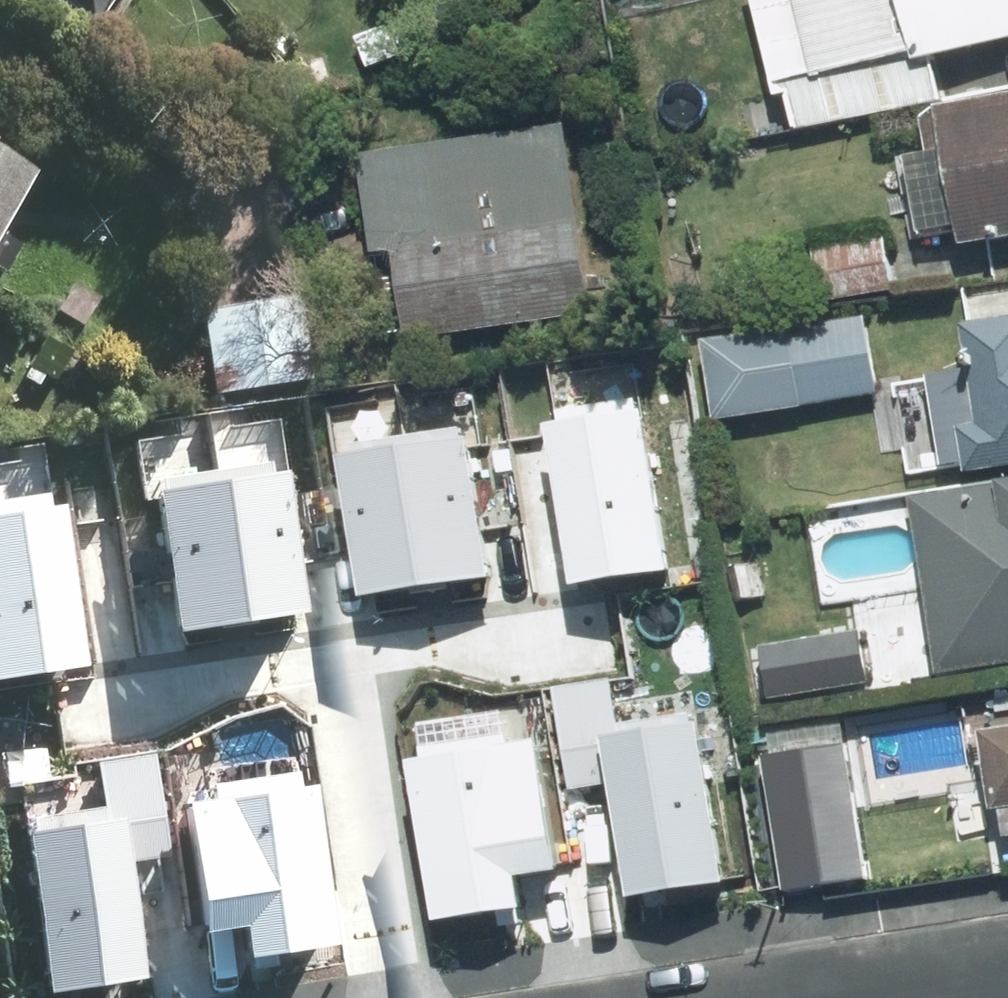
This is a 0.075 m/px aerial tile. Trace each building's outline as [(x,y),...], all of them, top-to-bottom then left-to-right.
[(98,28),(117,0),(56,0),(98,28)] [(921,59),(1007,39),(1007,0),(907,0),(921,59)] [(944,112),(923,116),(946,231),(963,228),(967,247),(1007,239),(1007,99),(944,112)] [(577,122),(364,151),(377,249),(402,246),(414,335),(603,309),(577,122)] [(37,172),(0,150),(0,232),(37,172)] [(894,233),(817,245),(826,303),(903,291),(894,233)] [(314,290),(208,305),(220,389),(326,374),(314,290)] [(885,394),(873,315),(710,340),(722,419),(885,394)] [(969,323),(975,371),(937,377),(945,438),(964,435),(970,475),(1007,470),(1007,318),(969,323)] [(655,407),(558,421),(582,579),(679,565),(655,407)] [(476,434),(352,453),(373,591),(497,573),(476,434)] [(154,479),(175,622),(299,604),(277,461),(154,479)] [(913,497),(942,672),(1007,661),(1007,481),(913,497)] [(0,505),(0,670),(87,657),(63,495),(0,505)] [(873,687),(865,632),(765,646),(773,702),(873,687)] [(576,779),(622,772),(639,890),(733,876),(709,715),(628,727),(620,674),(562,683),(576,779)] [(982,734),(994,810),(1007,808),(1007,730),(982,734)] [(423,753),(447,915),(531,902),(526,870),(564,864),(544,735),(423,753)] [(141,966),(124,850),(168,844),(153,743),(91,753),(100,808),(21,820),(45,980),(141,966)] [(873,880),(853,743),(769,755),(789,892),(873,880)] [(245,945),(331,932),(307,770),(187,788),(207,919),(240,914),(245,945)]
